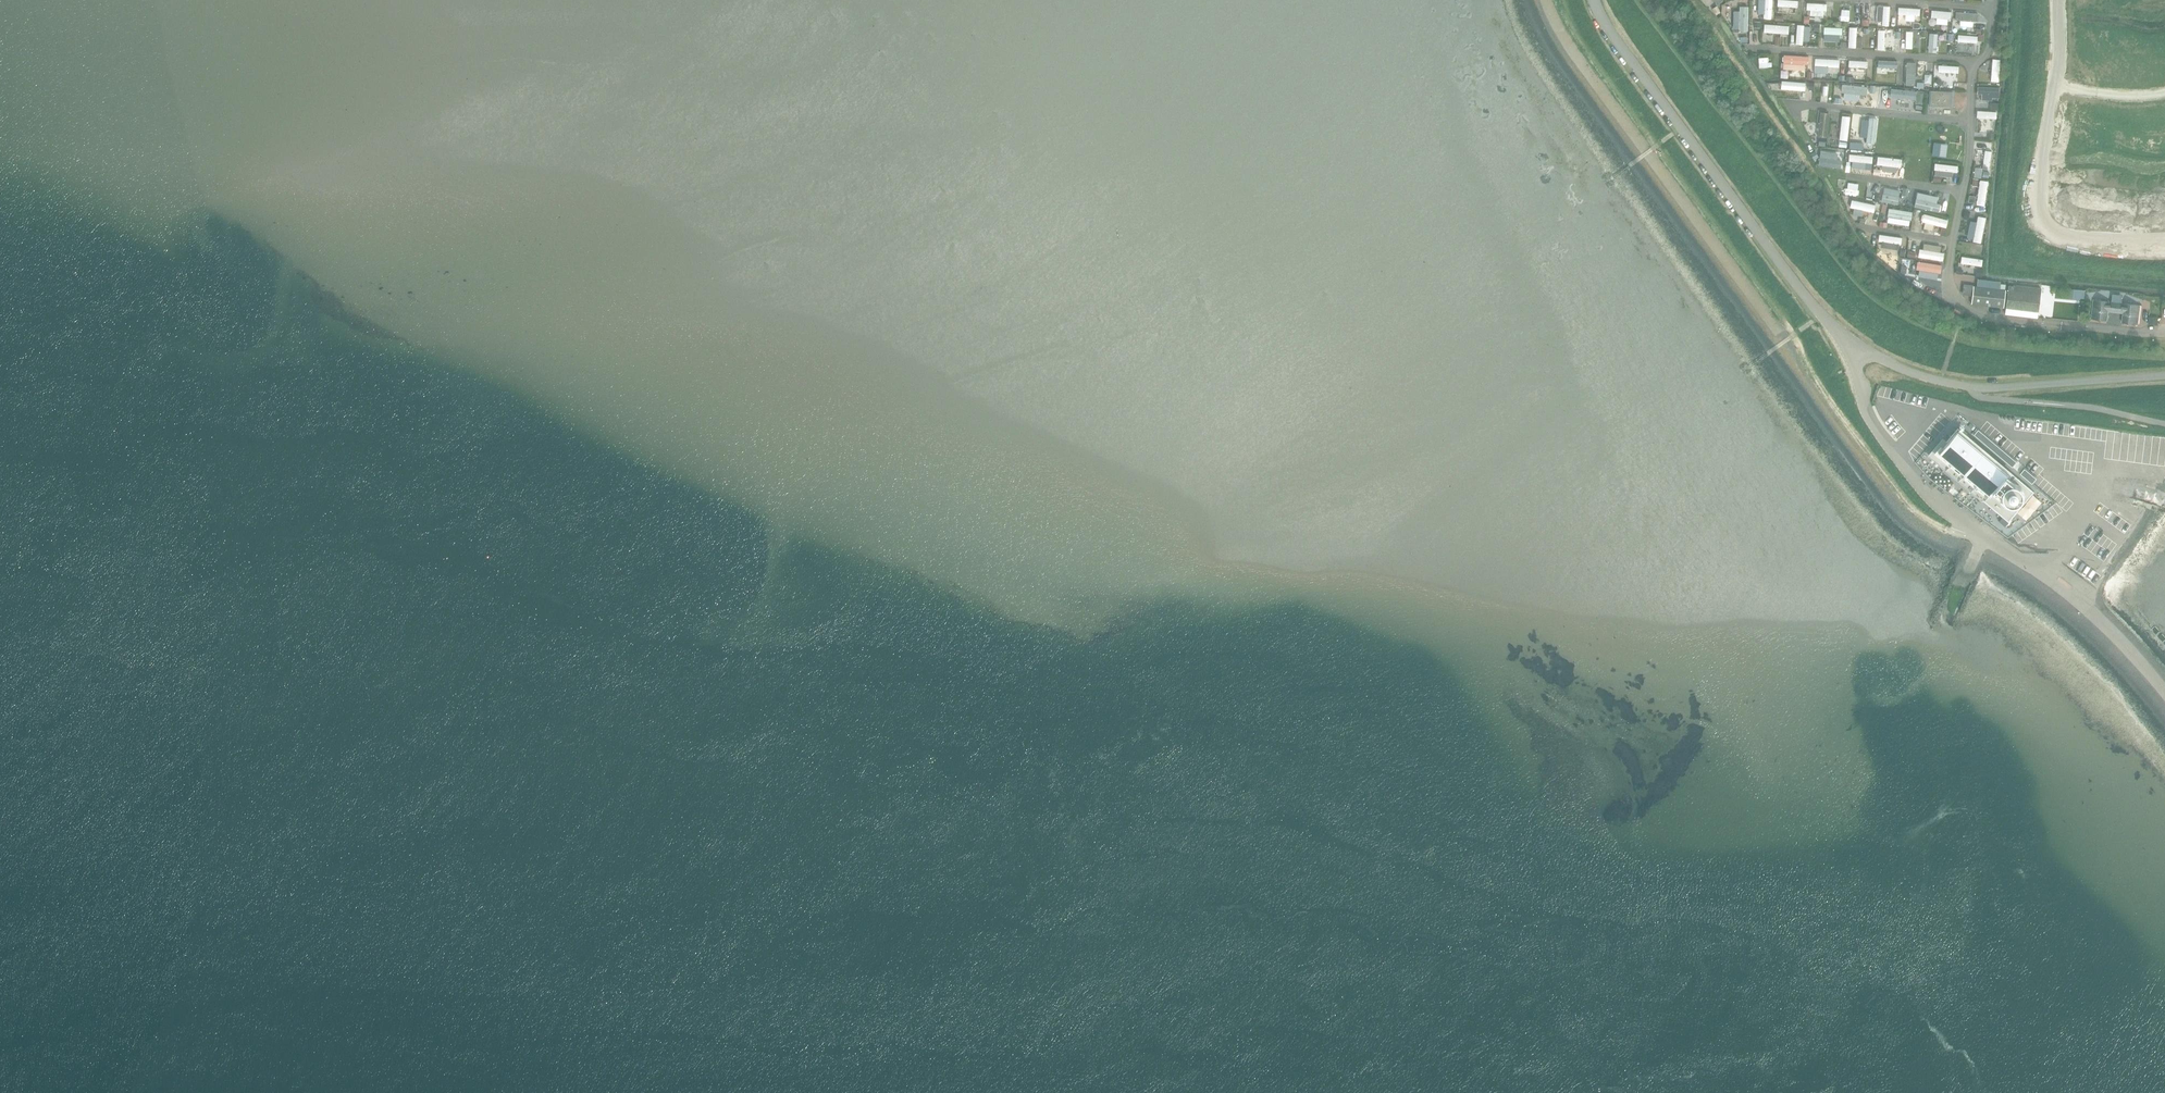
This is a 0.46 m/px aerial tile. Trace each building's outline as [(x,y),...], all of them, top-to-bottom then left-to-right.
[(1754,7),(1742,7),(1742,24),(1754,23),(1754,7)] [(1798,31),(1799,21),(1773,20),(1773,29),(1798,31)] [(1812,41),(1813,21),(1806,20),(1805,41),(1812,41)] [(1859,22),(1858,42),(1866,43),(1867,23),(1859,22)] [(1834,23),(1833,31),(1852,31),(1852,23),(1834,23)] [(1888,24),(1887,43),(1902,43),(1902,25),(1888,24)] [(1915,44),(1923,44),(1924,26),(1916,26),(1915,44)] [(1939,44),(1948,44),(1948,29),(1939,29),(1939,44)] [(1968,29),(1968,38),(1988,39),(1989,31),(1968,29)] [(1766,52),(1767,60),(1781,60),(1781,52),(1766,52)] [(1824,53),(1823,68),(1848,70),(1849,55),(1824,53)] [(1877,64),(1878,56),(1858,55),(1858,63),(1877,64)] [(1948,68),(1969,69),(1969,62),(1949,60),(1948,68)] [(1790,84),(1812,85),(1812,78),(1790,77),(1790,84)] [(1831,96),(1843,96),(1843,80),(1831,80),(1831,96)] [(1851,94),(1865,95),(1866,89),(1876,90),(1876,81),(1852,80),(1851,94)] [(1991,97),(2006,96),(2006,88),(1991,89),(1991,97)] [(1949,106),(1950,93),(1932,92),(1931,105),(1949,106)] [(2004,113),(2004,106),(1987,105),(1987,113),(2004,113)] [(1849,136),(1858,137),(1859,111),(1851,111),(1849,136)] [(1905,130),(1905,138),(1914,138),(1914,129),(1905,130)] [(1943,167),(1948,167),(1948,173),(1961,174),(1961,167),(1967,168),(1968,161),(1944,159),(1943,167)] [(1892,173),(1907,173),(1907,162),(1892,162),(1892,173)] [(1996,201),(1998,176),(1989,175),(1987,201),(1996,201)] [(1861,195),(1859,203),(1881,208),(1883,200),(1861,195)] [(1893,204),(1890,219),(1913,222),(1915,207),(1893,204)] [(1976,207),(1975,215),(1991,218),(1992,209),(1976,207)] [(1930,217),(1934,218),(1932,224),(1942,227),(1944,220),(1955,224),(1958,216),(1932,208),(1930,217)] [(1888,243),(1893,243),(1892,252),(1900,252),(1900,235),(1889,234),(1888,243)] [(1991,262),(1992,254),(1969,253),(1969,261),(1991,262)] [(1972,292),(1973,281),(1964,280),(1963,291),(1972,292)] [(2016,285),(2015,287),(2008,286),(2006,308),(2038,312),(2041,288),(2016,285)] [(1973,286),(1971,304),(2004,307),(2006,290),(1973,286)] [(2080,298),(2081,290),(2067,290),(2067,297),(2080,298)] [(2138,324),(2141,305),(2125,303),(2124,307),(2122,306),(2122,303),(2112,302),(2111,305),(2109,305),(2110,301),(2094,300),(2092,318),(2107,320),(2109,309),(2124,311),(2122,322),(2138,324)] [(1934,454),(1931,457),(1940,465),(1941,463),(2003,515),(2001,516),(2008,522),(2011,518),(2009,517),(2014,511),(2016,513),(2026,501),(2024,499),(2029,494),(2031,495),(2034,491),(2027,486),(2026,487),(2020,483),(2022,481),(2015,475),(2014,477),(2008,472),(2010,470),(1996,459),(1995,461),(1990,456),(1991,455),(1984,449),(1982,450),(1977,446),(1978,444),(1971,438),(1970,440),(1964,435),(1966,433),(1957,426),(1954,430),(1955,432),(1951,437),(1949,435),(1939,448),(1941,450),(1936,455),(1934,454)] [(1978,430),(1974,435),(2012,467),(2016,462),(1978,430)] [(2024,468),(2019,473),(2031,483),(2036,478),(2028,472),(2024,468)]
